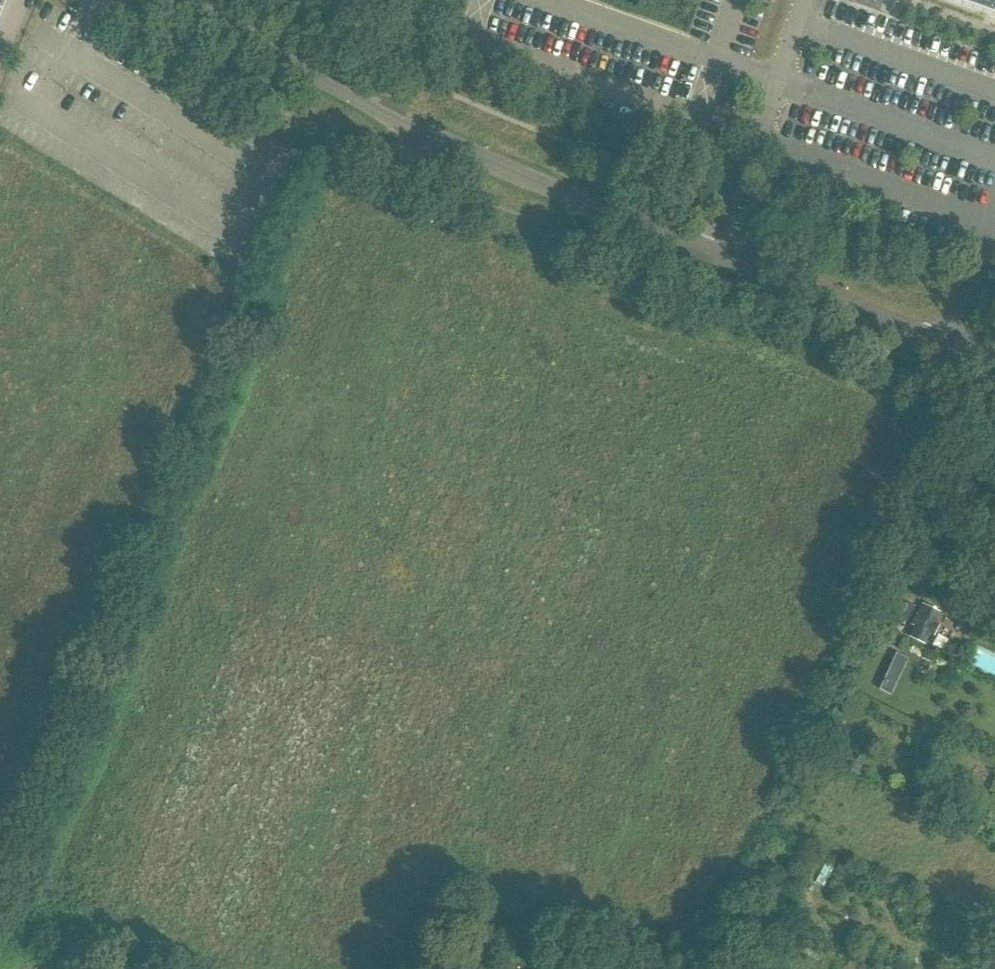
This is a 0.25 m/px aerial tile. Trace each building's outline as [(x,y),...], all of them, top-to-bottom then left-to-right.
[(994,17),(994,0),(946,0),(994,17)] [(910,625),(915,628),(910,637),(924,645),(930,635),(934,637),(945,617),(922,604),(910,625)] [(880,691),(891,696),(908,661),(897,656),(880,691)] [(985,968),(986,968),(994,968),(994,952),(993,951),(985,968)]
